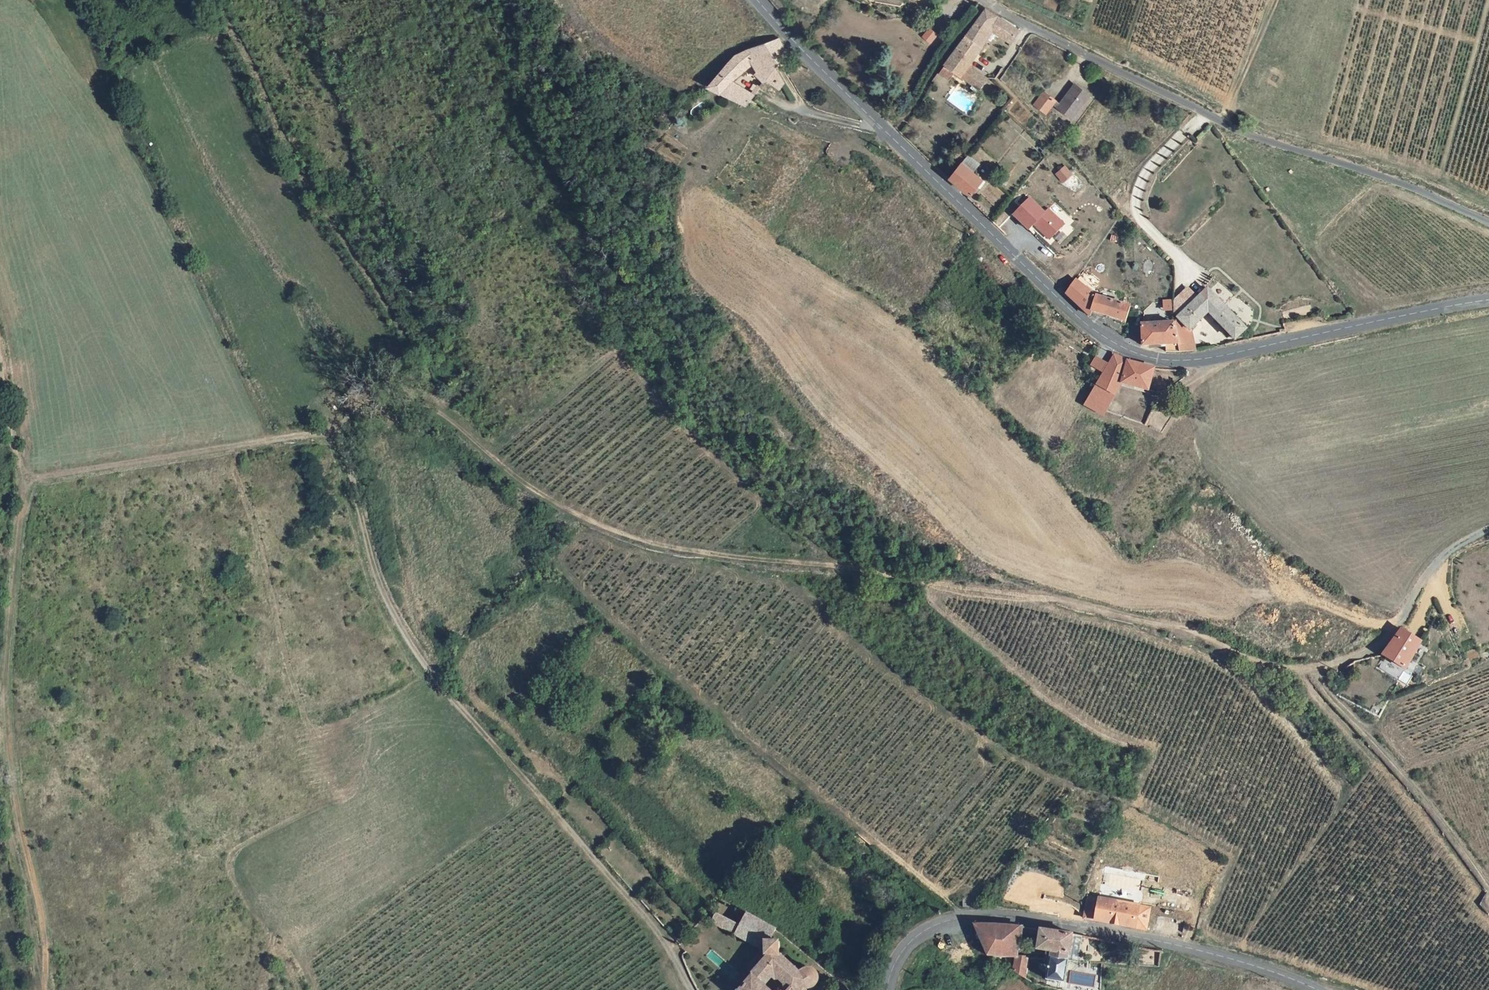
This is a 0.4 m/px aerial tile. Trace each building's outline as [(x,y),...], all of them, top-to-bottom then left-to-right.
[(979,20),(970,33),(969,34),(985,47),(996,32),(1013,44),(1022,31),(989,8),(979,20)] [(929,43),(937,34),(928,27),(921,36),(929,43)] [(985,47),(969,34),(959,48),(948,65),(949,65),(958,72),(962,75),(962,76),(971,64),(973,61),(985,47)] [(731,80),(745,64),(766,82),(768,78),(780,88),(785,81),(778,66),(787,55),(779,37),(750,46),(740,51),(732,58),(723,68),(709,84),(749,104),(752,101),(757,94),(731,80)] [(988,78),(971,64),(962,76),(980,89),(988,78)] [(952,80),(958,72),(949,65),(943,74),(952,80)] [(1077,87),(1065,102),(1060,109),(1066,115),(1074,120),(1091,98),(1077,87)] [(1056,95),(1050,90),(1040,103),(1050,111),(1054,105),(1051,102),(1056,95)] [(1060,109),(1065,102),(1056,95),(1051,102),(1054,105),(1050,111),(1062,121),(1066,115),(1060,109)] [(985,180),(963,162),(950,178),(973,196),(985,180)] [(1064,165),(1054,174),(1062,183),(1072,174),(1064,165)] [(1032,196),(1014,214),(1030,230),(1035,225),(1048,211),(1032,196)] [(1051,208),(1048,211),(1035,225),(1052,241),(1068,224),(1051,208)] [(1076,279),(1067,292),(1092,317),(1094,310),(1126,321),(1131,306),(1096,293),(1076,279)] [(1242,327),(1205,288),(1174,316),(1185,327),(1204,310),(1230,338),(1242,327)] [(1174,316),(1169,321),(1168,321),(1178,352),(1193,352),(1185,327),(1174,316)] [(1146,347),(1166,346),(1167,351),(1175,352),(1178,352),(1168,321),(1145,323),(1146,347)] [(1128,361),(1129,358),(1114,354),(1085,406),(1106,418),(1107,415),(1110,409),(1123,382),(1148,389),(1155,369),(1128,361)] [(1387,656),(1411,669),(1426,641),(1407,629),(1387,656)] [(1091,897),(1084,919),(1130,928),(1146,930),(1151,908),(1091,897)] [(804,973),(807,967),(807,964),(805,961),(803,960),(800,959),(797,963),(794,959),(790,962),(772,946),(773,933),(761,930),(767,919),(739,903),(726,925),(756,941),(748,949),(754,954),(742,966),(755,979),(763,971),(777,984),(771,989),(786,989),(804,973)] [(972,923),(986,956),(1024,976),(1028,957),(1016,955),(1022,926),(972,923)] [(1082,959),(1086,937),(1041,929),(1038,947),(1048,949),(1047,956),(1052,956),(1048,977),(1065,982),(1071,957),(1082,959)] [(755,979),(742,966),(726,983),(734,989),(768,989),(755,979)]
